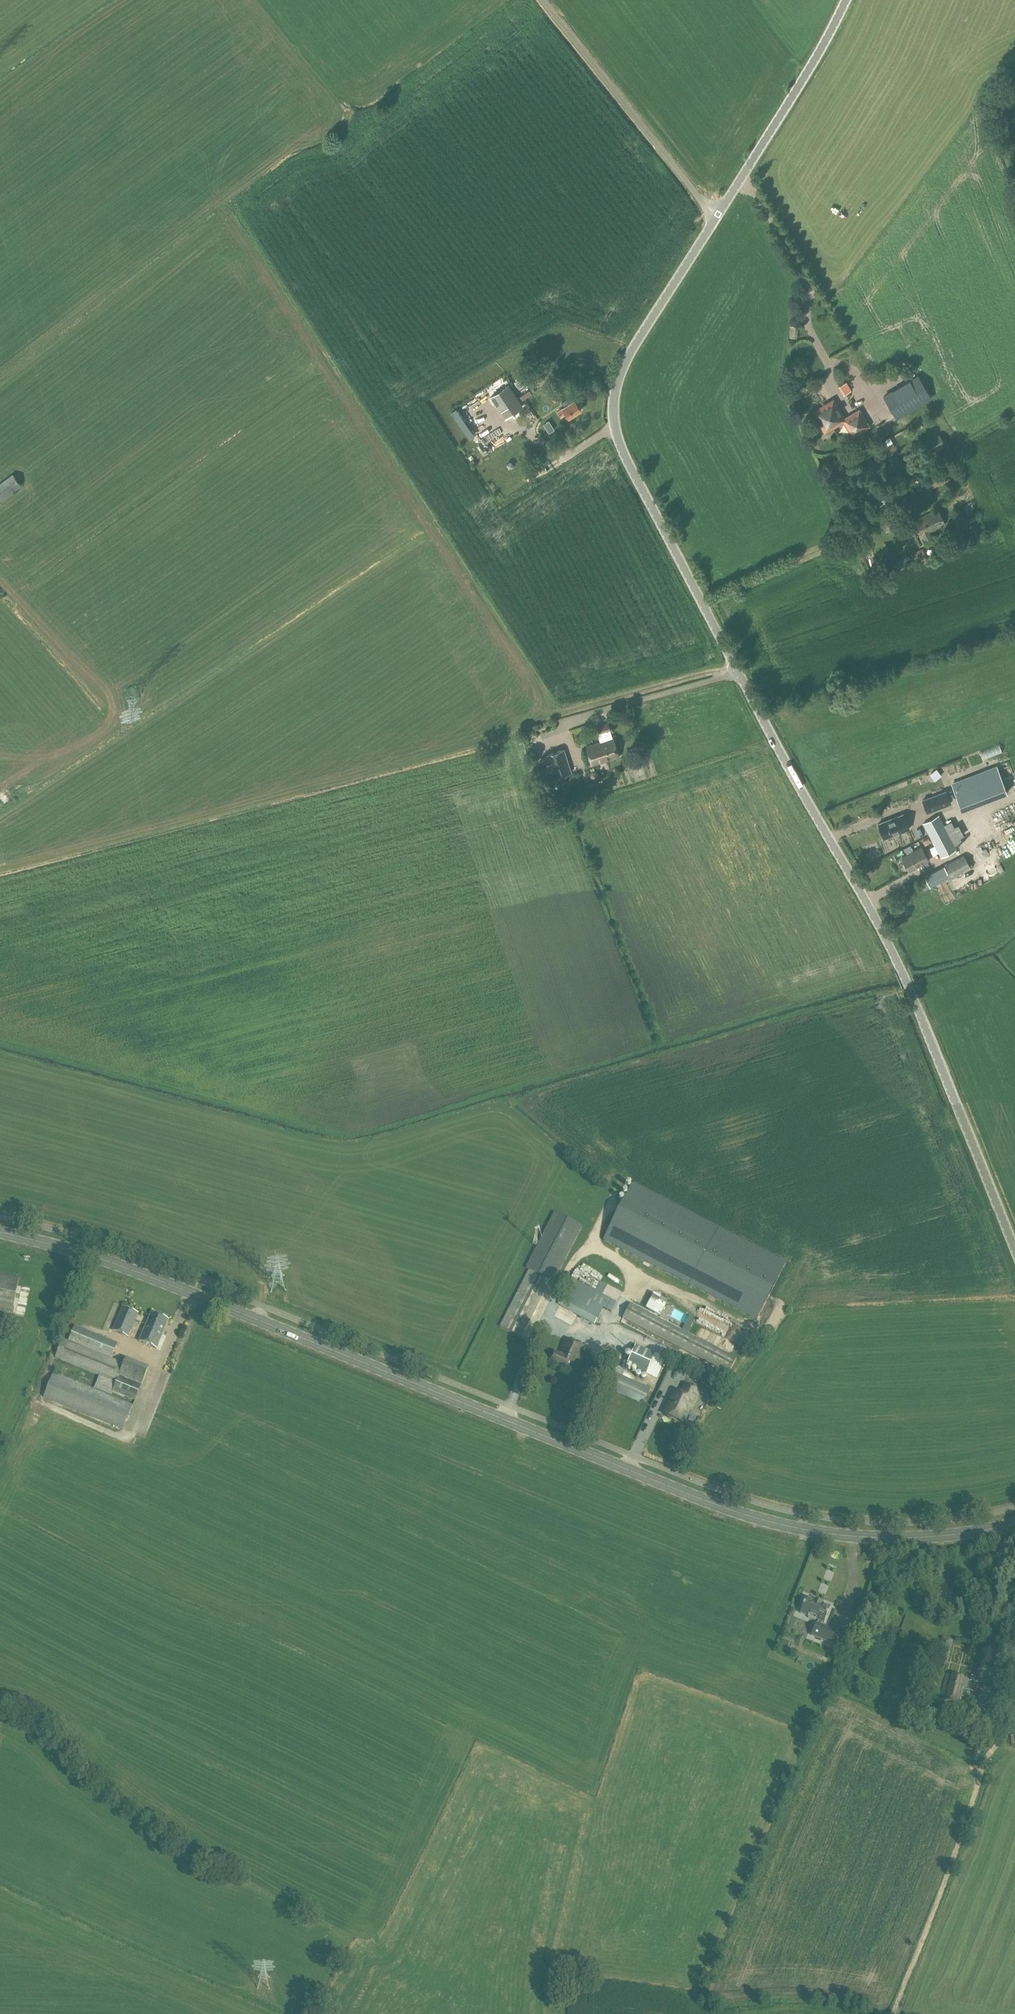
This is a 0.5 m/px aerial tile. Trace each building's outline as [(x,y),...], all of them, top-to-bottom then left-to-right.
[(896,418),(931,397),(919,375),(910,381),(910,380),(892,391),(884,396),(896,418)] [(840,395),(848,390),(842,382),(835,388),(840,395)] [(491,396),(505,418),(522,407),(508,385),(491,396)] [(799,397),(808,411),(829,399),(824,391),(816,396),(812,389),(799,397)] [(810,412),(824,434),(843,422),(852,437),(870,426),(859,408),(845,417),(833,398),(810,412)] [(569,418),(582,409),(575,400),(558,411),(561,416),(566,413),(569,418)] [(927,456),(945,445),(939,435),(922,446),(927,456)] [(506,464),(509,469),(514,466),(511,461),(506,464)] [(23,485),(13,473),(0,483),(0,502),(23,485)] [(926,545),(934,541),(930,531),(945,524),(938,509),(914,521),(926,545)] [(914,552),(917,559),(927,555),(924,548),(914,552)] [(613,738),(610,730),(611,730),(608,723),(597,727),(599,734),(598,734),(600,742),(586,746),(593,765),(619,756),(613,737),(613,738)] [(524,738),(531,736),(529,728),(522,730),(524,738)] [(555,778),(572,772),(564,750),(541,758),(547,779),(554,777),(555,778)] [(932,769),(923,776),(929,784),(938,778),(932,769)] [(962,811),(1007,793),(998,771),(953,788),(962,811)] [(591,789),(601,789),(601,780),(591,780),(591,789)] [(927,812),(936,809),(949,803),(945,791),(922,800),(927,812)] [(884,839),(909,829),(903,814),(878,824),(884,839)] [(942,858),(958,849),(939,815),(923,823),(942,858)] [(999,819),(994,822),(996,827),(1002,825),(999,819)] [(909,872),(930,861),(922,847),(902,857),(909,872)] [(951,879),(972,868),(964,855),(924,876),(930,888),(950,877),(951,879)] [(974,882),(961,887),(963,893),(977,888),(974,882)] [(633,1184),(604,1240),(757,1320),(786,1263),(633,1184)] [(528,1270),(499,1327),(521,1338),(548,1284),(553,1282),(580,1226),(553,1212),(525,1268),(528,1270)] [(12,1314),(20,1276),(0,1273),(0,1312),(12,1314)] [(571,1279),(565,1290),(610,1314),(616,1303),(571,1279)] [(595,1325),(600,1316),(562,1296),(557,1305),(595,1325)] [(631,1304),(622,1320),(729,1375),(737,1359),(631,1304)] [(659,1315),(666,1319),(671,1309),(664,1305),(659,1315)] [(123,1307),(112,1331),(129,1338),(139,1314),(123,1307)] [(151,1314),(140,1342),(157,1349),(169,1321),(151,1314)] [(63,1339),(55,1358),(99,1377),(94,1389),(111,1396),(113,1392),(135,1401),(150,1369),(127,1360),(124,1364),(112,1359),(118,1344),(75,1326),(69,1341),(63,1339)] [(558,1347),(551,1361),(574,1373),(585,1350),(565,1339),(560,1348),(558,1347)] [(632,1356),(627,1367),(647,1376),(654,1359),(636,1351),(633,1356),(632,1356)] [(599,1366),(592,1382),(643,1404),(650,1389),(599,1366)] [(54,1373),(44,1398),(123,1430),(134,1406),(54,1373)] [(651,1385),(656,1376),(651,1374),(646,1383),(651,1385)] [(673,1392),(664,1414),(684,1423),(689,1413),(691,1414),(700,1394),(685,1388),(682,1396),(673,1392)] [(814,1600),(814,1601),(805,1598),(799,1613),(808,1616),(807,1617),(815,1621),(815,1619),(818,1620),(817,1624),(815,1623),(811,1635),(834,1645),(839,1633),(821,1626),(822,1622),(824,1623),(830,1607),(821,1604),(822,1603),(814,1600)] [(952,1648),(942,1646),(939,1657),(949,1660),(952,1648)] [(982,1678),(972,1675),(971,1682),(981,1684),(982,1678)] [(947,1676),(941,1699),(962,1705),(969,1681),(947,1676)] [(978,1690),(975,1705),(992,1709),(996,1694),(978,1690)]
